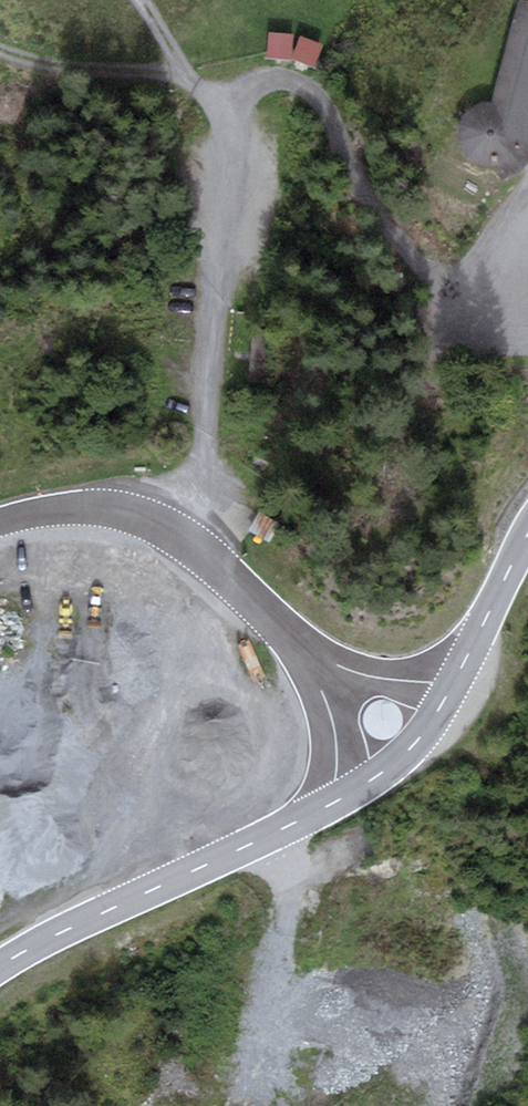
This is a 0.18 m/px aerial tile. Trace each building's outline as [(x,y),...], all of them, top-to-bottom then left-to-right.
[(524,7),(497,110),(480,115),(469,125),(464,137),(465,152),(470,166),(486,177),(502,177),(507,191),(527,177),(527,8),(524,7)] [(325,50),(331,25),(280,11),(274,36),(325,50)] [(318,76),(324,52),(270,38),(264,62),(318,76)]
